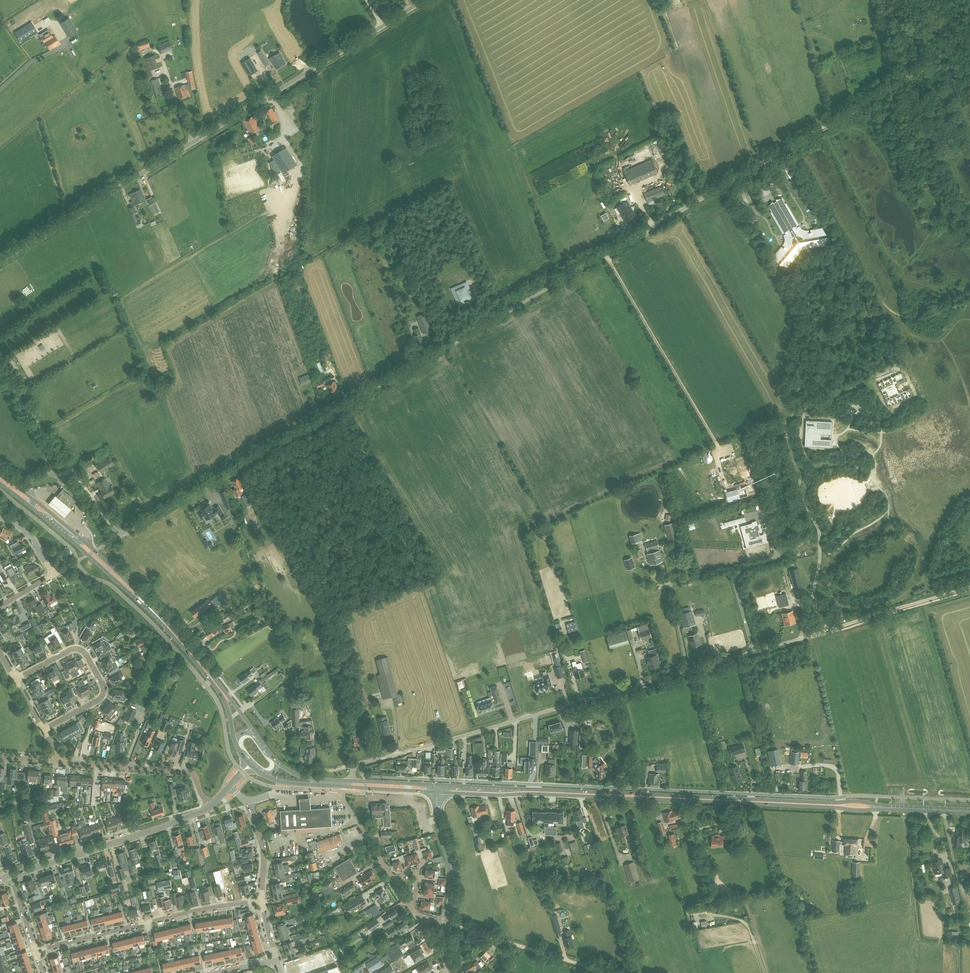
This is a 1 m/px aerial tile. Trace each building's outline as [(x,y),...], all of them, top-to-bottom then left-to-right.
[(68,36),(77,30),(69,18),(60,23),(68,36)] [(32,22),(14,32),(21,43),(38,32),(32,22)] [(264,25),(258,32),(266,39),(272,32),(264,25)] [(52,36),(50,32),(48,29),(39,35),(41,37),(44,42),(45,42),(50,50),(54,47),(54,48),(60,44),(54,35),(52,36)] [(163,49),(171,46),(168,41),(161,44),(163,49)] [(138,51),(150,47),(149,42),(137,47),(138,51)] [(282,58),(279,53),(270,58),(274,63),(273,64),(277,69),(286,64),(282,58)] [(147,78),(153,76),(151,70),(159,68),(154,55),(141,60),(145,72),(147,78)] [(250,57),(241,63),(249,76),(258,71),(250,57)] [(196,88),(192,71),(186,72),(188,84),(185,85),(175,88),(179,99),(188,96),(187,90),(196,88)] [(156,95),(163,93),(160,85),(161,84),(159,78),(151,81),(156,95)] [(269,117),(274,113),(271,108),(266,111),(269,117)] [(251,134),(260,128),(253,117),(244,122),(251,134)] [(283,174),(298,164),(286,147),(272,156),(274,159),(269,163),(276,173),(281,170),(283,174)] [(625,171),(624,171),(630,185),(657,173),(651,159),(631,168),(625,171)] [(789,164),(784,167),(788,176),(794,173),(789,164)] [(648,202),(667,194),(663,185),(644,193),(648,202)] [(137,212),(135,206),(146,200),(141,189),(130,194),(133,201),(130,202),(132,206),(128,208),(131,215),(137,212)] [(747,200),(742,191),(737,194),(742,203),(747,200)] [(155,204),(155,203),(152,196),(147,199),(150,206),(155,204)] [(617,207),(614,209),(618,215),(620,213),(626,222),(636,216),(627,200),(616,206),(617,207)] [(781,206),(778,201),(779,201),(778,200),(774,201),(774,202),(775,203),(770,205),(770,204),(766,207),(767,207),(770,212),(769,213),(769,214),(781,234),(783,233),(784,235),(782,235),(783,236),(783,237),(783,238),(784,239),(784,240),(784,241),(783,243),(783,244),(783,245),(783,246),(782,247),(783,248),(782,249),(781,248),(773,256),(773,255),(772,255),(775,262),(776,262),(775,261),(778,259),(780,262),(778,264),(778,263),(777,264),(784,267),(783,266),(799,251),(821,245),(822,245),(822,238),(822,239),(819,239),(818,236),(821,235),(821,236),(821,235),(817,229),(817,230),(807,233),(807,235),(805,235),(805,234),(804,234),(803,233),(801,233),(800,233),(800,232),(799,232),(798,231),(797,231),(796,230),(795,229),(795,228),(793,229),(792,227),(794,227),(782,206),(783,206),(783,205),(781,206)] [(155,204),(150,206),(153,214),(159,211),(156,202),(155,203),(155,204)] [(606,213),(601,216),(604,221),(609,218),(606,213)] [(459,307),(475,299),(467,281),(451,288),(459,307)] [(431,331),(427,320),(420,322),(424,334),(431,331)] [(421,334),(419,327),(413,329),(416,336),(414,336),(417,344),(424,342),(421,334)] [(638,381),(635,376),(633,373),(630,375),(632,378),(631,379),(632,380),(633,380),(635,384),(638,382),(640,385),(642,384),(640,380),(638,381)] [(302,386),(312,382),(309,374),(299,377),(302,386)] [(908,375),(883,384),(892,408),(900,406),(896,395),(905,392),(909,402),(917,400),(908,375)] [(332,395),(340,391),(335,381),(326,385),(332,395)] [(805,443),(804,447),(806,447),(806,446),(829,448),(831,448),(831,444),(831,440),(820,439),(820,434),(821,429),(832,430),(832,425),(832,421),(831,421),(831,422),(808,420),(806,420),(806,424),(805,433),(805,434),(805,443)] [(96,462),(98,461),(96,457),(93,458),(94,459),(89,461),(87,459),(81,463),(84,469),(96,462)] [(101,474),(114,465),(109,457),(96,465),(101,474)] [(737,461),(729,463),(729,465),(726,466),(728,472),(731,471),(731,473),(735,471),(736,475),(741,473),(744,472),(745,476),(751,474),(749,467),(743,469),(742,466),(739,467),(737,461)] [(64,483),(68,479),(63,475),(59,480),(64,483)] [(110,486),(105,477),(96,483),(101,491),(100,492),(104,499),(115,492),(111,485),(110,486)] [(243,493),(241,489),(245,487),(239,477),(232,482),(236,488),(233,490),(237,497),(243,493)] [(747,488),(728,494),(730,500),(730,501),(749,496),(749,495),(747,488)] [(56,497),(70,508),(74,503),(76,500),(62,490),(61,492),(56,497)] [(226,491),(221,493),(227,509),(233,507),(226,491)] [(247,507),(254,503),(247,493),(241,497),(247,507)] [(71,507),(55,494),(48,502),(64,516),(71,507)] [(219,515),(223,512),(219,506),(215,508),(216,509),(213,511),(210,505),(203,509),(204,511),(200,513),(203,519),(205,518),(206,520),(215,515),(215,514),(217,512),(219,515)] [(668,540),(679,537),(674,522),(664,525),(668,540)] [(752,523),(743,525),(746,534),(748,533),(750,540),(746,541),(748,547),(767,542),(765,535),(760,537),(760,535),(758,530),(760,530),(759,524),(758,524),(753,526),(752,523)] [(3,528),(2,531),(0,530),(0,537),(5,540),(6,538),(8,539),(9,538),(11,538),(12,535),(11,534),(12,532),(3,528)] [(631,544),(635,543),(643,541),(641,533),(629,536),(631,544)] [(663,552),(661,553),(657,540),(645,544),(647,550),(648,554),(647,554),(650,564),(654,563),(654,564),(660,562),(663,561),(662,558),(664,557),(665,556),(664,553),(663,552)] [(19,545),(17,541),(9,546),(14,555),(25,549),(22,543),(19,545)] [(631,558),(625,560),(628,570),(635,567),(631,558)] [(37,567),(35,564),(30,567),(29,565),(25,567),(29,575),(38,570),(38,569),(37,567)] [(9,569),(6,571),(9,577),(14,584),(20,580),(12,567),(9,569)] [(797,599),(806,596),(798,568),(789,571),(797,599)] [(44,600),(41,601),(44,607),(46,611),(50,609),(48,605),(50,604),(53,602),(53,601),(56,600),(53,595),(50,597),(47,592),(41,595),(44,600)] [(199,606),(192,611),(196,617),(203,612),(202,610),(204,608),(205,610),(209,607),(212,605),(212,604),(213,603),(216,606),(225,600),(220,593),(218,595),(211,600),(212,602),(211,603),(208,599),(205,601),(198,606),(199,606)] [(38,605),(35,599),(33,600),(32,600),(30,601),(30,602),(28,602),(33,612),(37,610),(39,614),(45,611),(41,603),(38,605)] [(683,608),(684,612),(679,614),(683,628),(696,624),(692,610),(690,611),(689,607),(683,608)] [(218,621),(227,615),(224,611),(216,616),(218,621)] [(785,625),(795,622),(792,611),(782,614),(785,625)] [(17,619),(16,615),(7,619),(11,628),(21,624),(19,618),(17,619)] [(37,626),(38,625),(37,625),(33,617),(29,619),(34,627),(33,627),(34,628),(36,627),(35,626),(37,625),(37,626)] [(92,628),(96,622),(90,618),(86,625),(92,628)] [(568,632),(579,629),(576,621),(566,624),(568,632)] [(216,628),(220,624),(218,622),(214,625),(213,625),(205,631),(208,634),(216,629),(216,628)] [(216,629),(208,634),(211,638),(218,633),(219,634),(223,631),(222,630),(224,629),(225,632),(232,629),(229,623),(222,626),(220,624),(216,628),(216,629)] [(61,633),(62,632),(67,641),(70,639),(70,640),(73,638),(69,631),(72,630),(69,624),(64,627),(64,626),(58,627),(61,633)] [(88,643),(93,634),(92,634),(94,631),(86,626),(83,632),(85,633),(81,640),(84,641),(85,641),(88,643)] [(642,640),(652,637),(650,629),(640,632),(642,640)] [(56,631),(48,636),(49,637),(49,639),(51,641),(51,642),(54,648),(57,646),(58,646),(61,645),(60,643),(57,638),(60,637),(57,631),(56,631)] [(610,649),(630,643),(626,631),(606,637),(610,649)] [(692,647),(701,644),(698,633),(688,636),(692,647)] [(94,652),(95,651),(103,647),(106,645),(110,643),(105,639),(103,640),(102,637),(96,640),(98,643),(91,646),(94,652)] [(40,645),(34,648),(37,652),(39,656),(45,653),(44,651),(42,649),(45,647),(42,642),(39,644),(40,645)] [(322,654),(328,652),(326,643),(320,645),(322,654)] [(14,658),(24,653),(21,648),(22,647),(21,644),(12,649),(14,651),(12,652),(13,654),(12,654),(14,658)] [(106,645),(103,647),(95,651),(94,652),(97,657),(104,653),(105,656),(111,653),(108,648),(106,645)] [(584,663),(589,661),(585,649),(580,651),(584,663)] [(24,653),(14,658),(16,663),(18,662),(19,664),(20,663),(21,666),(22,665),(23,668),(26,666),(25,664),(30,661),(28,658),(27,659),(24,653)] [(112,662),(115,661),(116,660),(114,657),(113,658),(111,653),(105,656),(106,659),(100,662),(102,665),(103,665),(104,667),(112,663),(112,662)] [(659,666),(657,660),(658,660),(656,655),(647,657),(649,665),(650,664),(651,668),(659,666)] [(398,694),(388,656),(376,660),(380,674),(377,675),(383,699),(394,696),(396,704),(403,702),(401,693),(398,694)] [(69,662),(76,675),(79,674),(77,669),(80,667),(81,670),(83,669),(82,666),(85,665),(83,662),(78,665),(75,659),(71,661),(71,660),(69,662)] [(112,663),(104,667),(105,669),(105,670),(106,673),(112,669),(114,672),(119,669),(117,664),(115,661),(112,662),(112,663)] [(576,661),(572,662),(573,667),(574,671),(576,679),(585,676),(583,669),(581,662),(576,663),(576,661)] [(73,677),(76,675),(69,662),(66,663),(67,664),(63,666),(65,670),(62,672),(66,679),(69,677),(68,674),(71,673),(73,677)] [(257,671),(254,667),(250,670),(250,669),(246,672),(246,673),(239,678),(243,684),(250,679),(249,677),(254,674),(253,674),(257,671)] [(267,675),(262,678),(262,679),(260,680),(262,683),(270,677),(271,679),(272,678),(271,676),(281,670),(279,667),(268,675),(267,675)] [(114,684),(122,680),(120,676),(123,674),(120,669),(115,672),(116,675),(109,679),(111,682),(112,681),(114,684)] [(62,678),(57,670),(55,671),(54,670),(48,673),(48,674),(46,675),(50,683),(52,681),(54,680),(55,682),(62,678)] [(548,675),(547,674),(543,675),(544,676),(543,676),(544,680),(538,682),(538,683),(534,684),(535,686),(534,687),(535,691),(536,690),(536,692),(548,689),(548,686),(552,685),(548,675)] [(34,692),(42,687),(45,685),(43,683),(41,684),(39,681),(40,681),(39,678),(31,682),(32,685),(31,686),(34,692)] [(79,681),(87,695),(89,694),(89,693),(93,691),(88,683),(85,684),(83,680),(79,681)] [(85,696),(87,695),(79,681),(76,683),(79,688),(76,689),(75,687),(72,688),(76,695),(78,693),(80,697),(84,695),(85,696)] [(263,686),(260,682),(247,690),(252,696),(259,691),(258,689),(263,686)] [(492,701),(490,697),(477,702),(478,705),(477,705),(480,712),(485,711),(489,709),(495,707),(493,704),(496,703),(496,704),(502,702),(497,686),(490,688),(495,701),(492,701)] [(42,687),(34,692),(37,697),(39,696),(40,699),(48,695),(46,691),(45,692),(42,687)] [(0,694),(0,714),(3,714),(3,712),(7,712),(9,689),(0,689),(0,694)] [(123,695),(123,691),(114,689),(113,693),(112,693),(111,696),(119,697),(119,700),(125,701),(126,696),(123,695)] [(72,703),(71,702),(76,700),(71,690),(66,693),(67,695),(62,698),(60,694),(58,696),(60,699),(62,698),(64,702),(63,703),(66,708),(71,705),(71,704),(72,703)] [(43,708),(51,704),(48,698),(50,697),(48,695),(40,699),(42,702),(40,703),(43,708)] [(106,707),(117,715),(116,714),(117,712),(117,711),(120,706),(116,703),(114,706),(109,701),(107,704),(108,705),(106,707)] [(292,709),(291,709),(292,726),(297,726),(299,726),(300,726),(299,702),(296,702),(293,703),(292,703),(292,709)] [(51,704),(43,708),(46,714),(48,713),(49,716),(57,712),(56,709),(54,709),(51,704)] [(114,719),(117,715),(106,707),(104,709),(104,708),(101,711),(107,715),(105,718),(110,722),(113,718),(114,719)] [(132,723),(137,710),(129,707),(124,719),(132,723)] [(286,719),(283,714),(278,718),(271,722),(275,729),(282,724),(281,722),(286,719)] [(385,720),(384,717),(378,718),(379,722),(382,734),(391,732),(387,720),(385,720)] [(166,732),(171,721),(164,718),(159,729),(166,732)] [(292,725),(292,720),(288,722),(284,725),(286,728),(288,726),(289,728),(292,725)] [(306,723),(301,723),(302,738),(308,737),(313,737),(313,733),(314,733),(313,720),(305,721),(306,723)] [(560,722),(549,725),(551,731),(559,729),(559,732),(566,730),(565,727),(562,728),(560,722)] [(71,726),(75,734),(81,731),(82,732),(84,731),(80,723),(77,724),(77,723),(71,726)] [(70,737),(75,734),(71,726),(65,729),(70,737)] [(64,740),(70,737),(65,729),(59,732),(60,734),(58,735),(62,743),(65,742),(64,740)] [(570,729),(569,744),(577,744),(578,729),(570,729)] [(149,746),(155,732),(150,730),(147,736),(145,735),(142,743),(149,746)] [(112,746),(112,750),(123,751),(123,747),(126,747),(126,742),(123,742),(123,733),(118,732),(117,741),(116,741),(116,745),(113,745),(112,746)] [(355,746),(361,745),(360,743),(366,742),(365,733),(362,733),(362,736),(354,737),(355,746)] [(185,740),(186,738),(180,736),(180,738),(178,738),(177,742),(172,741),(171,746),(168,745),(167,746),(165,750),(166,751),(169,752),(176,755),(179,747),(183,748),(185,740)] [(161,752),(165,743),(158,740),(154,749),(161,752)] [(188,751),(190,751),(189,758),(197,760),(198,753),(193,752),(195,742),(189,741),(188,751)] [(731,755),(746,751),(743,743),(729,747),(731,755)] [(301,747),(301,753),(306,753),(306,754),(304,754),(304,758),(306,758),(306,762),(313,762),(313,757),(315,757),(315,747),(311,747),(311,748),(305,748),(305,747),(301,747)] [(791,758),(790,764),(799,764),(799,761),(799,758),(799,752),(791,752),(791,758)] [(449,765),(449,770),(451,770),(451,774),(458,774),(459,766),(457,766),(457,758),(457,755),(454,755),(454,758),(453,766),(451,766),(451,765),(449,765)] [(592,761),(592,755),(582,755),(582,768),(585,768),(587,766),(587,765),(592,765),(596,771),(596,778),(603,778),(603,767),(606,765),(602,759),(600,760),(599,758),(596,758),(593,761),(592,761)] [(408,761),(408,766),(408,767),(412,767),(412,771),(416,771),(417,767),(417,758),(408,758),(408,761)] [(521,760),(521,764),(524,765),(524,772),(532,772),(533,764),(536,764),(536,758),(529,758),(529,760),(521,760)] [(555,765),(556,759),(549,759),(549,764),(546,764),(546,775),(555,776),(555,765)] [(486,761),(484,761),(480,760),(480,768),(479,768),(478,775),(487,776),(487,768),(486,768),(486,761)] [(407,766),(408,766),(408,761),(401,761),(398,761),(397,764),(397,768),(396,768),(396,771),(397,771),(407,772),(407,766)] [(734,783),(742,781),(737,766),(730,768),(734,783)] [(9,768),(8,776),(7,776),(6,783),(14,784),(14,778),(20,778),(20,772),(17,772),(17,769),(9,768)] [(32,782),(33,770),(28,770),(28,774),(25,774),(24,781),(32,782)] [(40,784),(41,776),(38,776),(38,771),(33,770),(32,782),(37,782),(37,783),(40,784)] [(806,781),(806,771),(801,771),(800,780),(799,780),(798,789),(806,789),(806,781)] [(660,781),(660,778),(659,778),(659,774),(650,774),(649,780),(648,786),(659,786),(659,781),(660,781)] [(51,785),(52,781),(52,776),(45,775),(44,781),(44,784),(51,785)] [(62,793),(68,792),(67,787),(68,782),(66,782),(66,777),(58,776),(57,782),(57,785),(62,786),(62,793)] [(174,788),(173,782),(169,783),(171,796),(175,795),(175,794),(177,794),(176,788),(174,788)] [(18,794),(21,793),(23,793),(24,785),(15,784),(14,790),(18,791),(18,794)] [(187,792),(186,787),(178,789),(181,801),(189,799),(188,797),(190,796),(189,792),(187,792)] [(311,796),(300,797),(301,808),(311,807),(311,796)] [(155,809),(155,807),(154,802),(149,803),(150,808),(151,808),(154,818),(165,814),(162,803),(159,804),(160,808),(155,809)] [(393,804),(386,804),(386,808),(385,807),(384,807),(384,813),(385,813),(384,816),(388,816),(387,820),(393,820),(393,809),(393,804)] [(488,813),(486,805),(479,807),(479,805),(471,807),(473,817),(481,816),(481,814),(488,813)] [(282,829),(316,827),(332,826),(331,807),(281,810),(282,829)] [(581,809),(578,810),(577,809),(575,810),(574,811),(574,812),(577,821),(579,829),(584,827),(582,822),(587,821),(586,816),(583,817),(581,809)] [(49,820),(48,813),(47,810),(43,811),(44,813),(41,814),(42,819),(43,819),(43,822),(49,820)] [(273,817),(273,815),(271,810),(263,812),(266,822),(275,820),(273,817)] [(515,819),(516,811),(507,810),(507,814),(506,814),(506,819),(508,819),(508,826),(514,827),(514,819),(515,819)] [(681,818),(679,810),(672,812),(672,811),(663,813),(666,822),(681,818)] [(541,822),(541,821),(542,813),(534,812),(534,821),(537,821),(537,824),(540,824),(540,822),(541,822)] [(556,823),(556,822),(557,813),(556,813),(548,812),(548,821),(555,822),(555,823),(556,823)] [(113,827),(109,815),(109,813),(106,814),(107,816),(108,819),(105,820),(107,829),(113,827)] [(121,815),(124,825),(130,823),(127,813),(123,815),(121,815)] [(563,814),(557,813),(556,822),(556,823),(556,824),(567,825),(567,816),(563,816),(563,814)] [(243,815),(243,814),(242,814),(240,815),(240,816),(237,817),(240,826),(239,826),(241,830),(244,829),(243,826),(244,826),(244,825),(247,824),(244,814),(243,815)] [(119,825),(116,817),(113,818),(112,815),(109,815),(113,827),(119,825)] [(121,815),(116,817),(119,825),(119,826),(124,825),(121,815)] [(225,830),(226,830),(230,829),(229,825),(234,823),(233,818),(225,820),(226,822),(223,823),(225,830)] [(51,826),(53,833),(53,836),(59,835),(55,819),(50,821),(51,826)] [(87,835),(83,824),(82,820),(77,821),(79,825),(81,825),(82,828),(78,829),(81,837),(87,835)] [(51,826),(49,821),(39,824),(33,826),(33,830),(41,827),(41,829),(49,827),(49,828),(50,834),(53,833),(51,826)] [(663,840),(667,838),(665,832),(666,832),(662,821),(657,823),(661,834),(663,840)] [(21,840),(18,842),(18,844),(20,844),(24,857),(33,854),(29,844),(34,842),(28,822),(22,824),(28,841),(22,843),(21,840)] [(95,824),(98,833),(104,831),(101,822),(95,824)] [(215,835),(218,834),(220,843),(225,841),(223,833),(220,822),(212,824),(215,835)] [(521,835),(526,833),(522,822),(517,823),(521,835)] [(92,834),(89,825),(86,826),(85,823),(83,824),(87,835),(92,834)] [(93,835),(98,833),(95,824),(89,825),(92,834),(93,835)] [(621,842),(626,840),(624,835),(628,834),(625,824),(617,827),(618,831),(617,831),(621,842)] [(203,830),(201,831),(204,840),(212,837),(210,834),(208,826),(207,826),(206,826),(205,826),(205,827),(202,828),(203,830)] [(557,835),(557,827),(545,827),(545,835),(557,835)] [(968,841),(968,828),(958,828),(958,837),(954,837),(954,845),(961,845),(961,841),(968,841)] [(67,844),(74,842),(70,830),(63,832),(64,834),(67,844)] [(1,844),(1,845),(8,843),(5,832),(0,834),(0,841),(1,844)] [(344,843),(340,833),(317,841),(317,842),(316,840),(309,843),(311,849),(318,846),(320,852),(344,843)] [(671,847),(677,846),(675,833),(668,834),(671,847)] [(728,839),(729,833),(725,833),(725,836),(720,836),(720,834),(716,834),(716,836),(712,835),(711,847),(716,847),(716,846),(723,846),(723,839),(728,839)] [(60,846),(67,844),(64,834),(57,836),(60,846)] [(183,845),(182,843),(183,842),(181,834),(174,836),(177,844),(179,844),(179,846),(180,849),(178,850),(178,849),(174,850),(176,855),(179,853),(180,853),(181,852),(183,857),(184,857),(185,858),(188,857),(188,855),(187,856),(186,851),(185,851),(185,848),(184,844),(183,845)] [(196,845),(195,843),(193,835),(186,837),(189,845),(192,844),(193,846),(196,845)] [(41,850),(49,848),(48,843),(52,842),(51,836),(38,840),(41,850)] [(533,840),(532,837),(528,838),(531,846),(530,846),(531,851),(536,849),(535,845),(539,843),(537,839),(533,840)] [(237,839),(236,839),(239,849),(243,849),(243,855),(243,856),(253,855),(253,848),(250,848),(249,844),(243,846),(242,842),(242,841),(241,838),(237,839)] [(843,845),(845,845),(844,854),(856,855),(856,846),(857,846),(858,840),(843,839),(843,841),(840,841),(840,840),(832,840),(832,844),(833,844),(832,851),(839,852),(839,844),(843,844),(843,845)] [(155,840),(154,840),(152,840),(152,841),(151,841),(151,842),(149,843),(152,850),(154,850),(159,867),(163,865),(158,848),(156,840),(155,840)] [(577,841),(570,843),(572,852),(579,850),(577,841)] [(219,852),(217,843),(213,844),(216,854),(219,853),(219,856),(224,855),(223,851),(219,852)] [(387,852),(396,850),(395,844),(385,847),(387,852)] [(14,851),(12,851),(10,845),(4,846),(9,862),(17,860),(14,851)] [(141,861),(139,856),(136,847),(129,850),(132,858),(133,862),(135,861),(136,863),(141,861)] [(199,865),(204,864),(202,854),(200,847),(194,849),(197,856),(199,865)] [(419,849),(421,855),(424,854),(426,861),(433,859),(432,856),(433,856),(432,852),(431,852),(430,850),(427,851),(426,847),(419,849)] [(419,856),(421,855),(419,849),(414,851),(415,854),(411,855),(415,865),(415,864),(418,863),(418,862),(420,861),(419,856)] [(415,865),(411,855),(410,850),(406,851),(407,853),(402,855),(404,861),(407,860),(408,865),(410,865),(411,865),(414,865),(415,865)] [(122,868),(117,869),(121,880),(126,878),(124,871),(130,869),(128,865),(127,860),(124,851),(117,854),(120,862),(122,862),(123,866),(122,867),(123,867),(122,868)] [(401,862),(404,861),(402,855),(395,857),(396,861),(393,862),(394,864),(393,865),(394,869),(395,868),(396,871),(403,868),(401,862)] [(170,858),(169,858),(172,868),(178,866),(175,856),(173,857),(170,858)] [(294,859),(293,856),(291,857),(291,856),(278,859),(279,862),(275,863),(276,870),(290,867),(289,864),(284,865),(283,862),(292,860),(292,859),(294,859)] [(343,880),(358,871),(350,857),(335,867),(343,880)] [(99,862),(96,863),(98,868),(101,867),(107,865),(108,868),(107,868),(109,875),(114,874),(112,867),(111,862),(108,862),(107,858),(103,859),(103,860),(99,862)] [(237,862),(233,863),(236,874),(238,873),(237,867),(243,866),(242,860),(237,861),(237,862)] [(944,869),(942,860),(938,861),(938,860),(936,860),(936,861),(932,862),(935,874),(942,872),(943,878),(953,876),(950,867),(944,869)] [(630,882),(639,879),(634,861),(624,865),(630,882)] [(860,876),(860,862),(852,862),(852,876),(860,876)] [(246,871),(254,869),(253,863),(244,865),(246,871)] [(86,865),(81,866),(84,875),(86,874),(87,877),(93,875),(90,865),(86,867),(86,865)] [(73,866),(67,867),(72,882),(76,881),(74,873),(75,872),(73,866)] [(64,878),(61,879),(64,887),(68,886),(72,885),(72,882),(67,867),(61,869),(64,876),(63,876),(64,878)] [(286,875),(285,871),(291,870),(290,867),(276,870),(278,877),(281,876),(281,879),(289,877),(296,876),(295,876),(299,875),(299,872),(286,875)] [(433,870),(433,869),(429,869),(429,870),(426,870),(425,876),(438,878),(439,874),(435,874),(435,871),(433,870)] [(364,886),(373,880),(371,878),(375,876),(371,870),(359,878),(364,886)] [(54,873),(47,875),(51,886),(54,885),(53,882),(56,881),(54,873)] [(44,875),(40,876),(40,877),(43,885),(47,884),(48,887),(51,886),(47,875),(44,876),(44,875)] [(193,875),(188,877),(189,879),(192,887),(196,886),(194,877),(193,875)] [(33,879),(26,881),(29,891),(34,889),(36,895),(33,896),(28,898),(30,901),(34,900),(39,898),(42,898),(38,887),(36,888),(35,885),(34,885),(33,879)] [(170,880),(157,882),(159,890),(166,889),(169,888),(172,887),(170,880)] [(250,886),(256,884),(255,881),(249,883),(250,884),(249,885),(248,884),(245,885),(244,882),(241,883),(242,886),(241,886),(244,893),(251,891),(249,887),(250,887),(250,886)] [(218,896),(223,894),(220,882),(217,883),(218,885),(215,886),(218,896)] [(274,891),(285,888),(284,886),(282,886),(281,882),(273,884),(274,891)] [(342,895),(347,891),(356,886),(353,882),(338,891),(340,894),(341,893),(342,895)] [(329,887),(327,884),(321,888),(326,896),(335,890),(332,886),(329,887)] [(203,900),(210,898),(209,893),(213,892),(211,886),(206,887),(207,891),(201,892),(203,900)] [(954,904),(960,902),(959,897),(957,887),(950,888),(952,899),(954,904)] [(285,888),(274,891),(276,898),(284,896),(283,892),(285,892),(284,889),(285,889),(285,888)] [(385,892),(383,888),(376,893),(377,894),(373,896),(376,900),(379,898),(382,903),(389,898),(387,895),(386,892),(385,892)] [(433,894),(434,890),(424,889),(423,889),(423,893),(424,893),(424,895),(436,897),(436,894),(433,894)] [(124,890),(120,891),(122,899),(126,898),(126,897),(129,896),(128,892),(125,893),(124,890)] [(150,902),(149,900),(152,899),(150,890),(145,891),(143,891),(145,899),(144,899),(146,905),(143,905),(145,914),(152,912),(151,907),(154,907),(153,901),(150,902)] [(193,892),(187,893),(189,901),(191,900),(192,903),(198,902),(195,892),(195,891),(193,892)] [(178,892),(171,893),(173,904),(177,903),(177,906),(184,905),(182,895),(179,896),(178,892)] [(1,906),(9,903),(6,893),(0,894),(0,906),(1,906)] [(171,908),(170,903),(172,902),(171,899),(169,899),(169,900),(166,900),(164,893),(158,895),(160,904),(163,903),(164,909),(171,908)] [(347,910),(355,906),(365,900),(361,894),(344,904),(347,910)] [(286,905),(300,902),(299,896),(285,899),(286,905)] [(40,902),(33,904),(35,911),(43,909),(42,905),(46,904),(45,901),(41,902),(40,902)] [(434,906),(435,903),(422,901),(421,908),(423,908),(423,909),(427,910),(428,909),(430,909),(430,906),(434,906)] [(277,915),(286,913),(284,903),(274,905),(277,915)] [(120,911),(116,912),(118,921),(125,919),(122,911),(122,908),(121,908),(120,904),(118,904),(119,909),(120,911)] [(128,906),(124,907),(126,916),(130,915),(131,917),(138,915),(137,908),(136,904),(132,905),(133,909),(129,910),(128,906)] [(381,913),(376,904),(365,911),(368,915),(371,913),(374,917),(381,913)] [(690,913),(712,909),(711,904),(689,907),(690,913)] [(109,907),(110,911),(109,911),(110,914),(112,922),(118,921),(116,912),(112,913),(112,910),(111,906),(109,907)] [(399,911),(397,908),(396,909),(395,908),(388,913),(389,914),(384,917),(386,921),(391,917),(392,918),(399,914),(397,912),(399,911)] [(96,917),(92,918),(94,927),(100,925),(98,917),(98,914),(97,914),(96,910),(94,910),(96,917)] [(239,918),(239,922),(240,924),(256,920),(254,914),(251,915),(250,911),(242,913),(242,916),(246,915),(246,916),(247,919),(243,920),(243,921),(242,921),(242,917),(239,918)] [(45,912),(37,915),(39,921),(47,919),(45,912)] [(106,924),(112,922),(110,914),(104,915),(106,924)] [(104,915),(98,917),(100,925),(106,924),(104,915)] [(561,932),(556,915),(551,916),(556,934),(561,932)] [(229,937),(230,937),(227,918),(221,919),(222,927),(225,927),(227,934),(229,934),(229,937)] [(370,931),(381,924),(377,918),(366,926),(370,931)] [(47,919),(39,921),(41,927),(49,924),(47,919)] [(87,919),(81,921),(83,930),(89,928),(87,919)] [(256,920),(240,924),(240,926),(245,925),(248,924),(249,928),(257,926),(256,920)] [(81,921),(75,923),(77,931),(83,930),(81,921)] [(202,921),(196,922),(197,931),(203,930),(204,933),(201,933),(202,938),(201,938),(201,940),(202,942),(205,941),(204,937),(205,937),(204,933),(204,930),(202,921)] [(404,931),(409,928),(407,924),(405,924),(403,921),(396,925),(397,925),(387,931),(390,936),(400,930),(400,932),(403,930),(404,931)] [(17,922),(9,925),(10,931),(19,928),(17,922)] [(71,924),(69,924),(71,933),(77,931),(75,923),(71,924)] [(191,923),(185,925),(187,933),(193,932),(191,923)] [(281,932),(288,930),(286,923),(278,925),(281,932)] [(49,924),(41,927),(43,933),(51,930),(49,924)] [(69,924),(63,926),(65,934),(71,933),(69,924)] [(185,925),(179,926),(181,935),(184,934),(185,937),(188,936),(187,933),(185,925)] [(179,926),(173,928),(177,943),(176,943),(177,947),(180,946),(179,943),(178,939),(181,938),(181,935),(179,926)] [(251,934),(259,932),(257,926),(249,928),(251,934)] [(19,928),(10,931),(12,937),(21,934),(19,928)] [(173,928),(167,929),(169,938),(172,937),(172,940),(173,940),(174,944),(176,943),(177,943),(173,928)] [(167,929),(161,931),(163,939),(169,938),(167,929)] [(567,946),(573,945),(571,936),(569,929),(564,931),(566,938),(564,938),(567,946)] [(51,930),(43,933),(45,939),(53,936),(51,930)] [(283,939),(290,936),(288,930),(281,932),(283,939)] [(161,931),(155,932),(157,941),(163,939),(161,931)] [(252,940),(260,938),(259,932),(251,934),(252,940)] [(306,938),(310,936),(309,933),(305,935),(300,936),(293,938),(294,942),(306,938)] [(21,934),(12,937),(14,942),(22,940),(21,934)] [(143,934),(137,936),(139,945),(146,943),(145,940),(150,939),(148,934),(144,935),(143,934)] [(415,944),(413,941),(415,940),(411,934),(405,938),(405,939),(400,942),(397,943),(400,947),(402,946),(407,943),(410,947),(415,944)] [(137,936),(131,938),(133,946),(139,945),(137,936)] [(131,938),(125,939),(127,948),(133,946),(131,938)] [(260,938),(252,940),(254,946),(262,944),(260,938)] [(388,947),(395,942),(393,938),(385,942),(388,947)] [(121,949),(127,948),(125,939),(119,941),(121,949)] [(22,940),(14,942),(15,945),(16,948),(17,948),(21,947),(24,946),(22,940)] [(114,945),(112,945),(113,952),(115,951),(116,954),(119,953),(121,957),(123,956),(122,952),(121,949),(119,941),(113,942),(114,945)] [(286,951),(294,948),(292,941),(284,944),(286,951)] [(108,943),(102,945),(104,953),(104,956),(105,956),(106,960),(108,960),(107,955),(106,953),(110,952),(109,947),(108,943)] [(231,957),(229,949),(226,950),(225,947),(224,947),(223,943),(221,943),(222,948),(222,951),(223,950),(225,959),(231,957)] [(400,947),(397,943),(386,950),(388,954),(380,959),(378,956),(366,963),(371,972),(383,965),(382,963),(390,958),(393,961),(404,954),(400,947)] [(254,946),(250,947),(251,949),(255,948),(256,952),(264,950),(262,944),(254,946)] [(102,945),(96,946),(98,955),(104,953),(102,945)] [(211,945),(209,946),(211,953),(213,961),(219,960),(217,952),(213,953),(212,950),(211,945)] [(96,946),(90,948),(92,956),(98,955),(96,946)] [(237,947),(235,948),(237,956),(243,954),(242,951),(241,946),(237,947)] [(424,951),(422,947),(420,948),(408,956),(412,964),(425,956),(423,952),(424,951)] [(90,948),(84,949),(86,958),(92,956),(90,948)] [(289,957),(296,955),(294,948),(286,951),(289,957)] [(84,949),(78,951),(80,959),(82,959),(86,958),(84,949)] [(15,954),(11,956),(11,958),(16,957),(19,956),(20,959),(28,957),(26,951),(18,953),(15,954)] [(53,957),(51,958),(52,964),(61,962),(63,961),(63,959),(60,960),(59,956),(60,956),(58,951),(52,953),(53,957)] [(78,951),(72,952),(72,953),(74,960),(74,961),(78,960),(78,963),(78,964),(79,967),(77,968),(78,971),(83,970),(82,966),(81,962),(80,959),(78,951)] [(484,962),(491,956),(486,951),(479,958),(484,962)] [(208,954),(205,955),(206,963),(213,961),(211,953),(208,954)] [(327,968),(322,953),(314,955),(315,959),(298,965),(301,972),(314,972),(327,968)] [(195,955),(193,956),(195,964),(201,963),(199,954),(195,955)] [(28,957),(20,959),(22,965),(30,963),(28,957)] [(430,972),(428,970),(432,967),(428,960),(416,968),(419,972),(429,972),(430,972)] [(166,962),(163,963),(165,971),(171,970),(169,961),(166,962)] [(477,961),(474,963),(473,961),(464,967),(468,972),(470,971),(471,972),(474,972),(478,970),(482,967),(477,961)] [(61,962),(52,964),(54,970),(63,967),(61,962)] [(19,966),(14,968),(15,970),(22,968),(24,971),(32,969),(30,963),(22,965),(19,966)] [(391,965),(377,972),(396,972),(391,965)]
